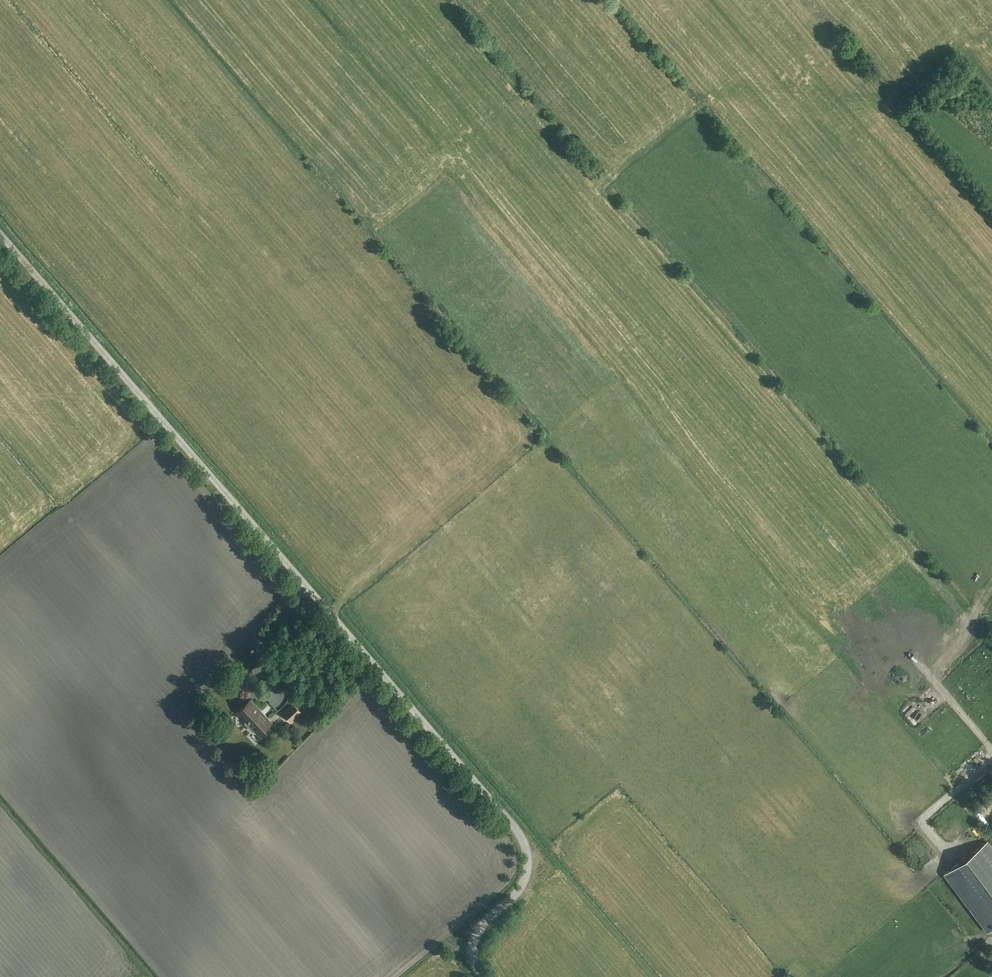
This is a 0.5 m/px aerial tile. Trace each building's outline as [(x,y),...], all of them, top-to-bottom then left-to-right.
[(265,718),(260,712),(261,711),(250,700),(237,712),(246,722),(245,723),(252,731),(254,730),(258,735),(272,722),(266,717),(265,718)] [(290,720),(301,711),(293,702),(283,712),(290,720)] [(914,703),(902,714),(916,728),(927,717),(914,703)] [(197,716),(191,721),(198,728),(203,723),(197,716)] [(964,769),(968,774),(973,771),(970,765),(964,769)] [(944,875),(987,933),(991,929),(991,847),(988,841),(944,875)]
